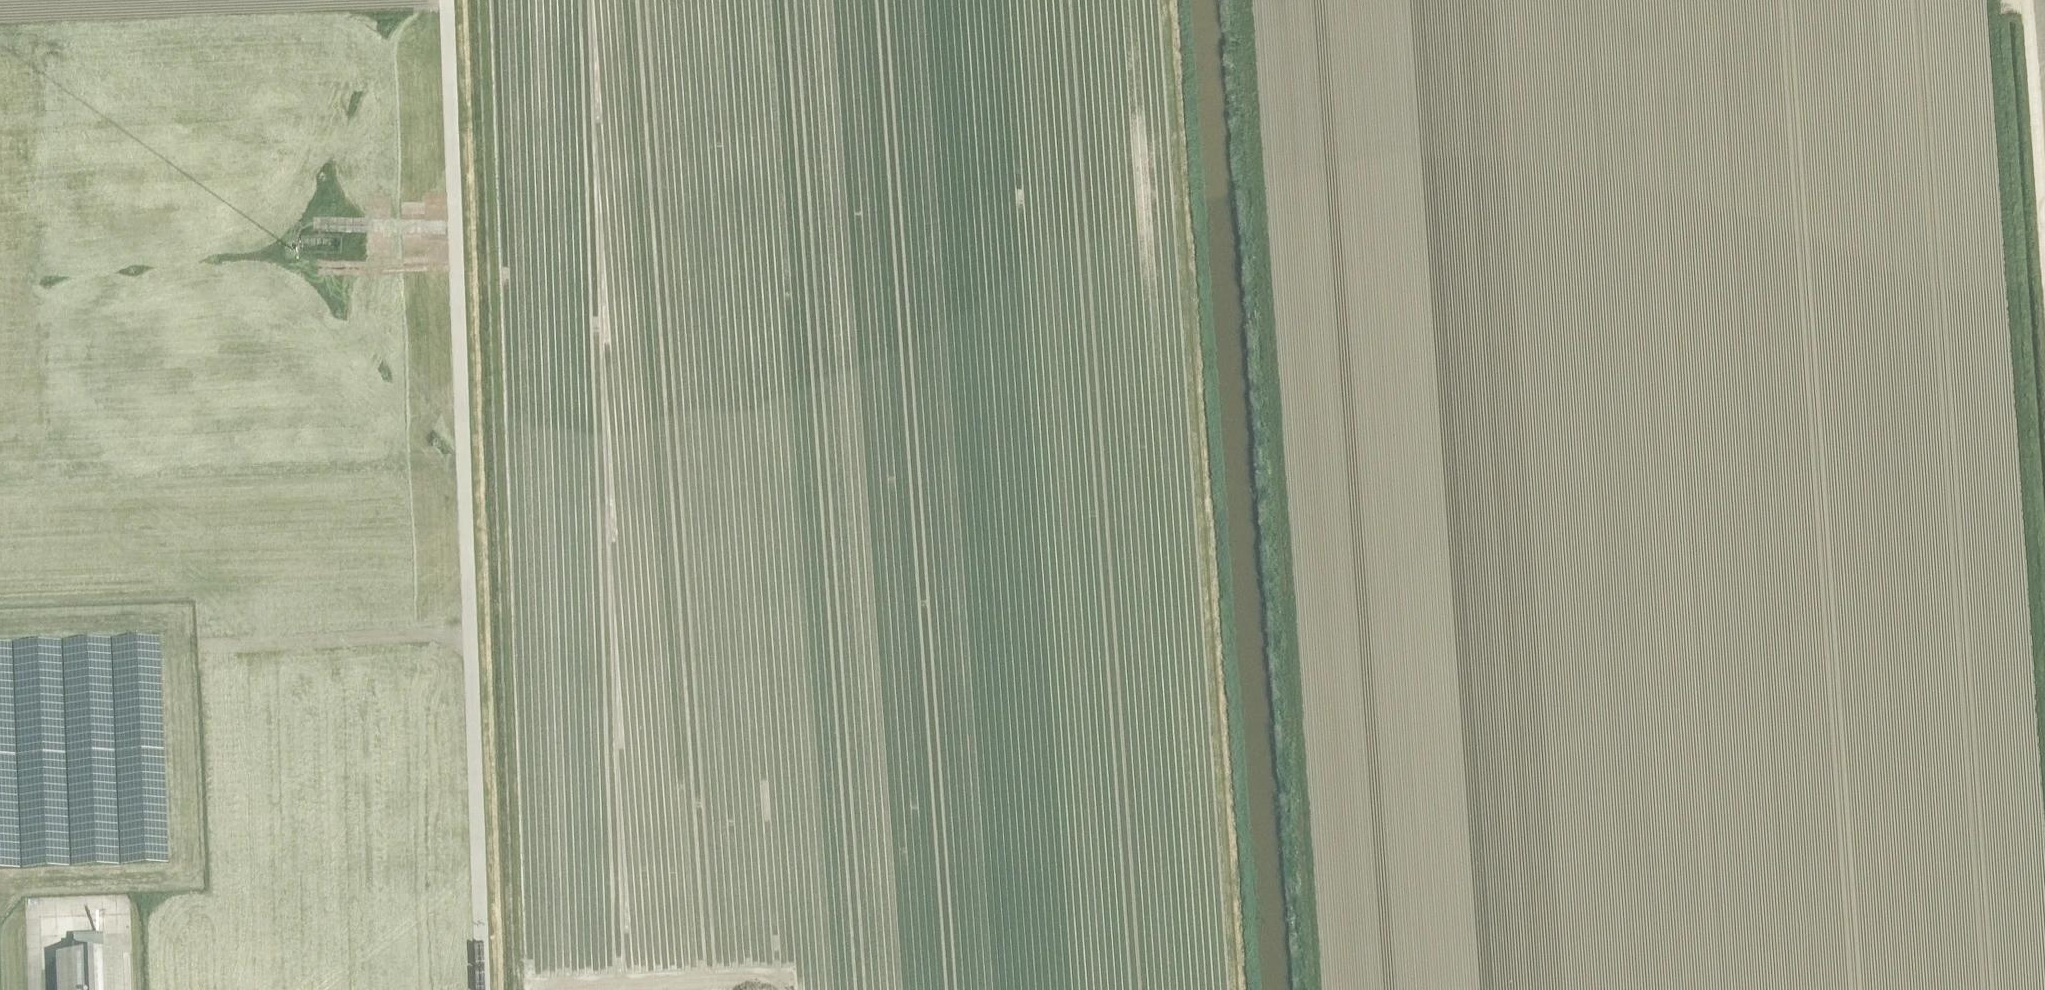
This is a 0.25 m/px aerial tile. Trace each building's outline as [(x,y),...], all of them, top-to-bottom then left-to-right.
[(58,932),(58,923),(86,921),(84,896),(54,897),(54,907),(28,909),(30,934),(58,932)] [(59,989),(121,989),(120,951),(57,954),(59,989)]
